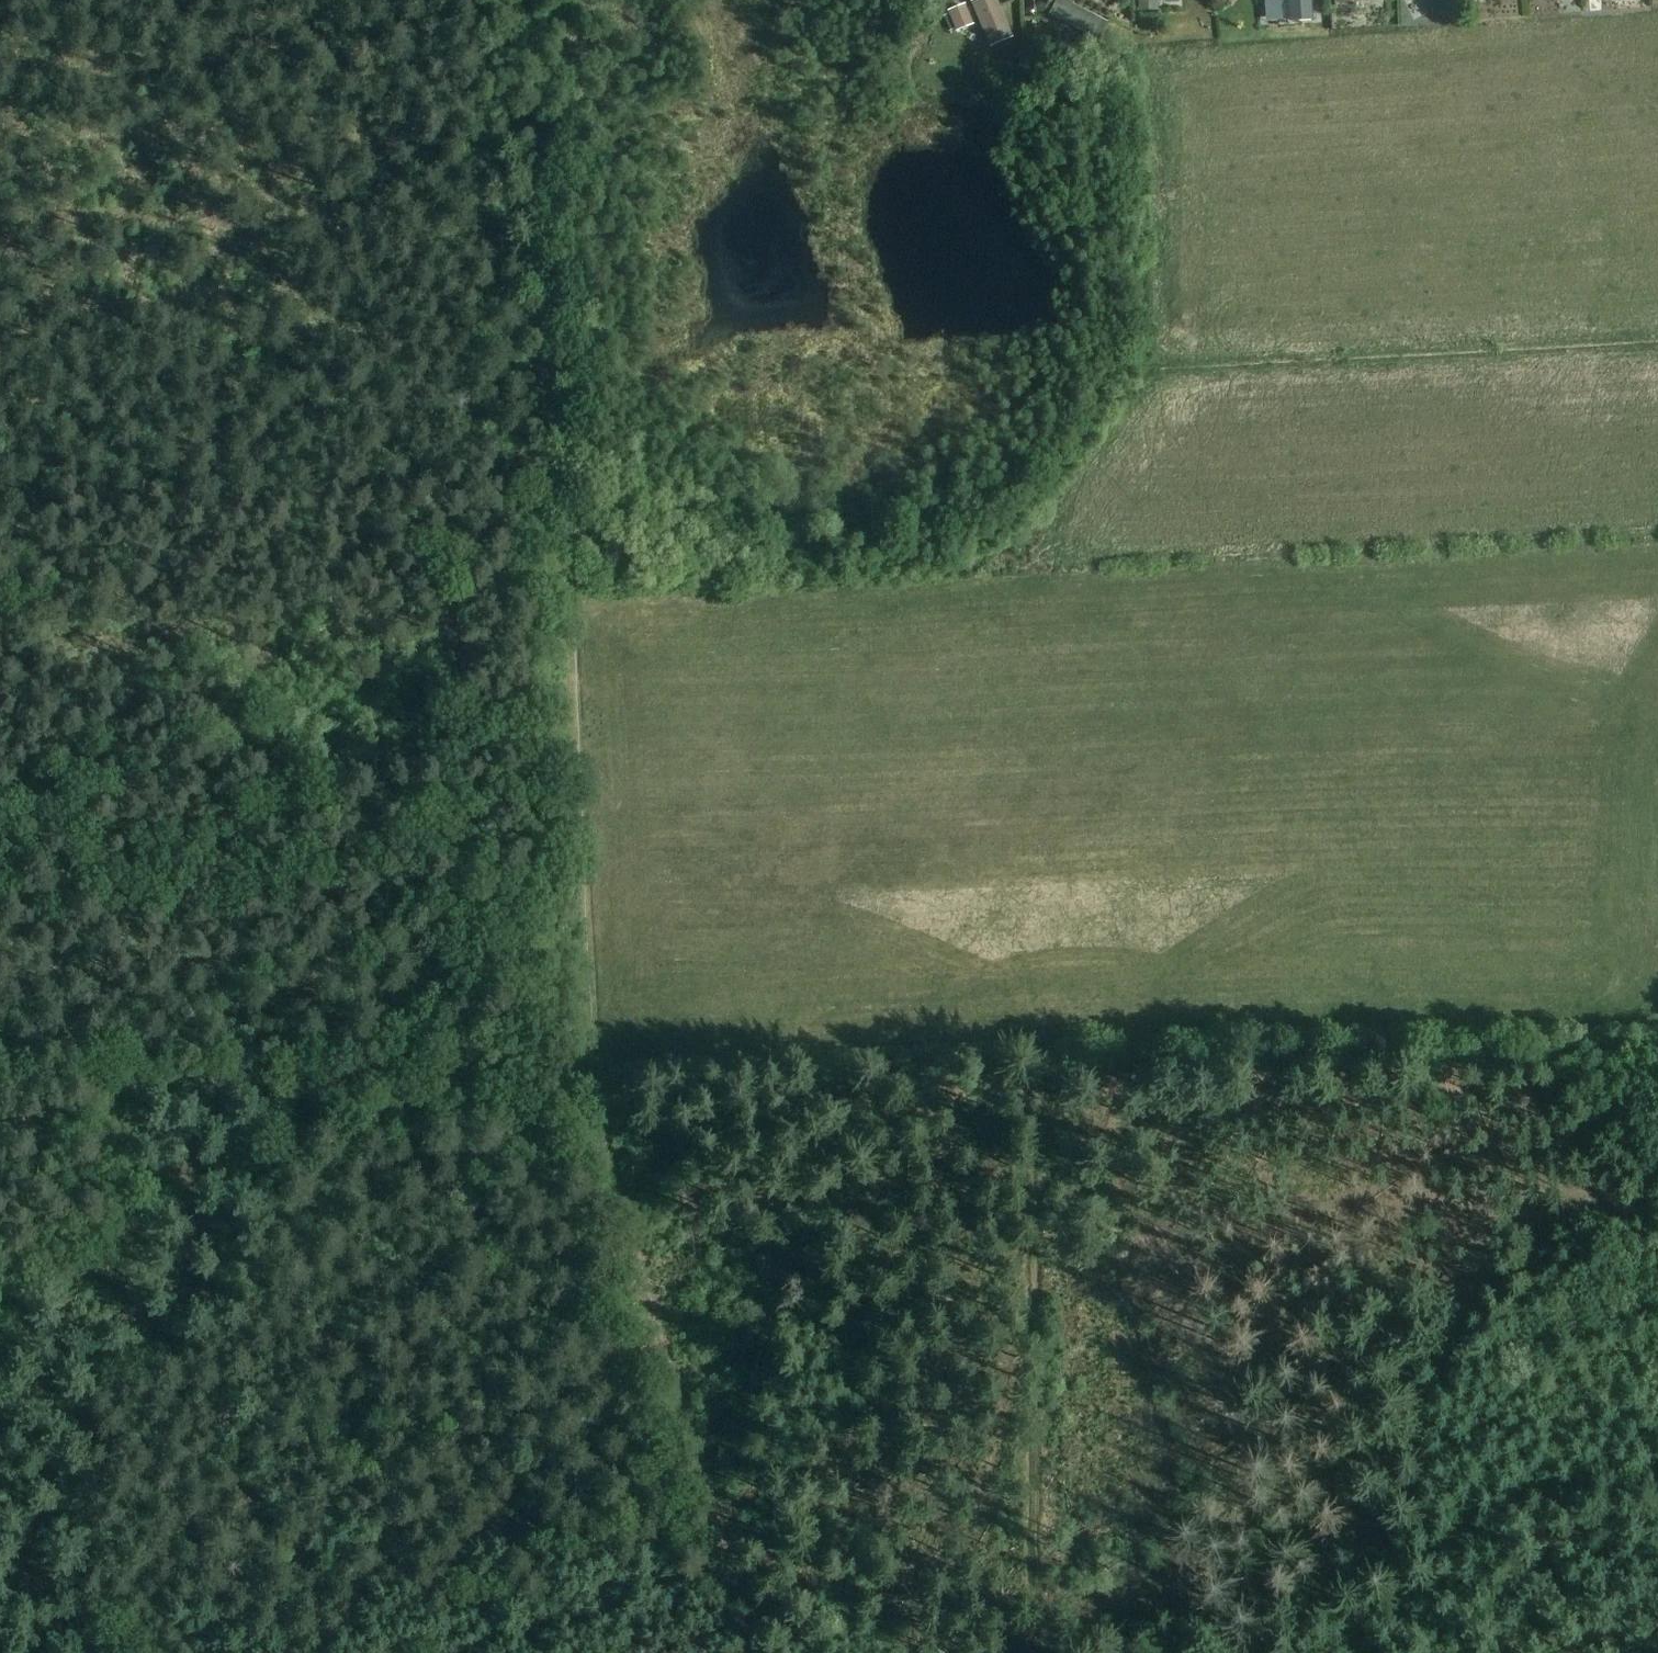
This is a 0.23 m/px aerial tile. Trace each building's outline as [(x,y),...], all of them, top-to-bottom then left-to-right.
[(973,3),(990,46),(1011,37),(996,0),(981,0),(973,3)] [(1066,0),(1057,0),(1050,13),(1099,41),(1108,23),(1066,0)] [(1139,12),(1159,11),(1158,0),(1138,0),(1139,12)] [(1178,0),(1176,0),(1162,0),(1162,20),(1178,20),(1178,0)] [(1288,22),(1313,21),(1312,12),(1312,0),(1287,0),(1288,22)] [(1558,14),(1579,11),(1577,0),(1564,0),(1557,1),(1558,14)] [(965,6),(948,14),(956,31),(973,24),(965,6)]
